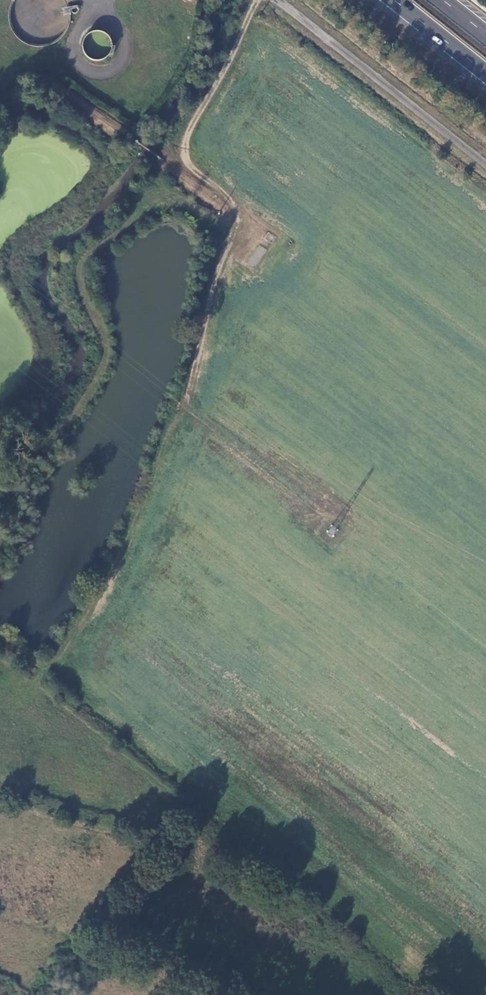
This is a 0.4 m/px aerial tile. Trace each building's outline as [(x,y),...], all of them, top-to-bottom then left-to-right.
[(134,104),(124,97),(120,103),(130,110),(134,104)]
